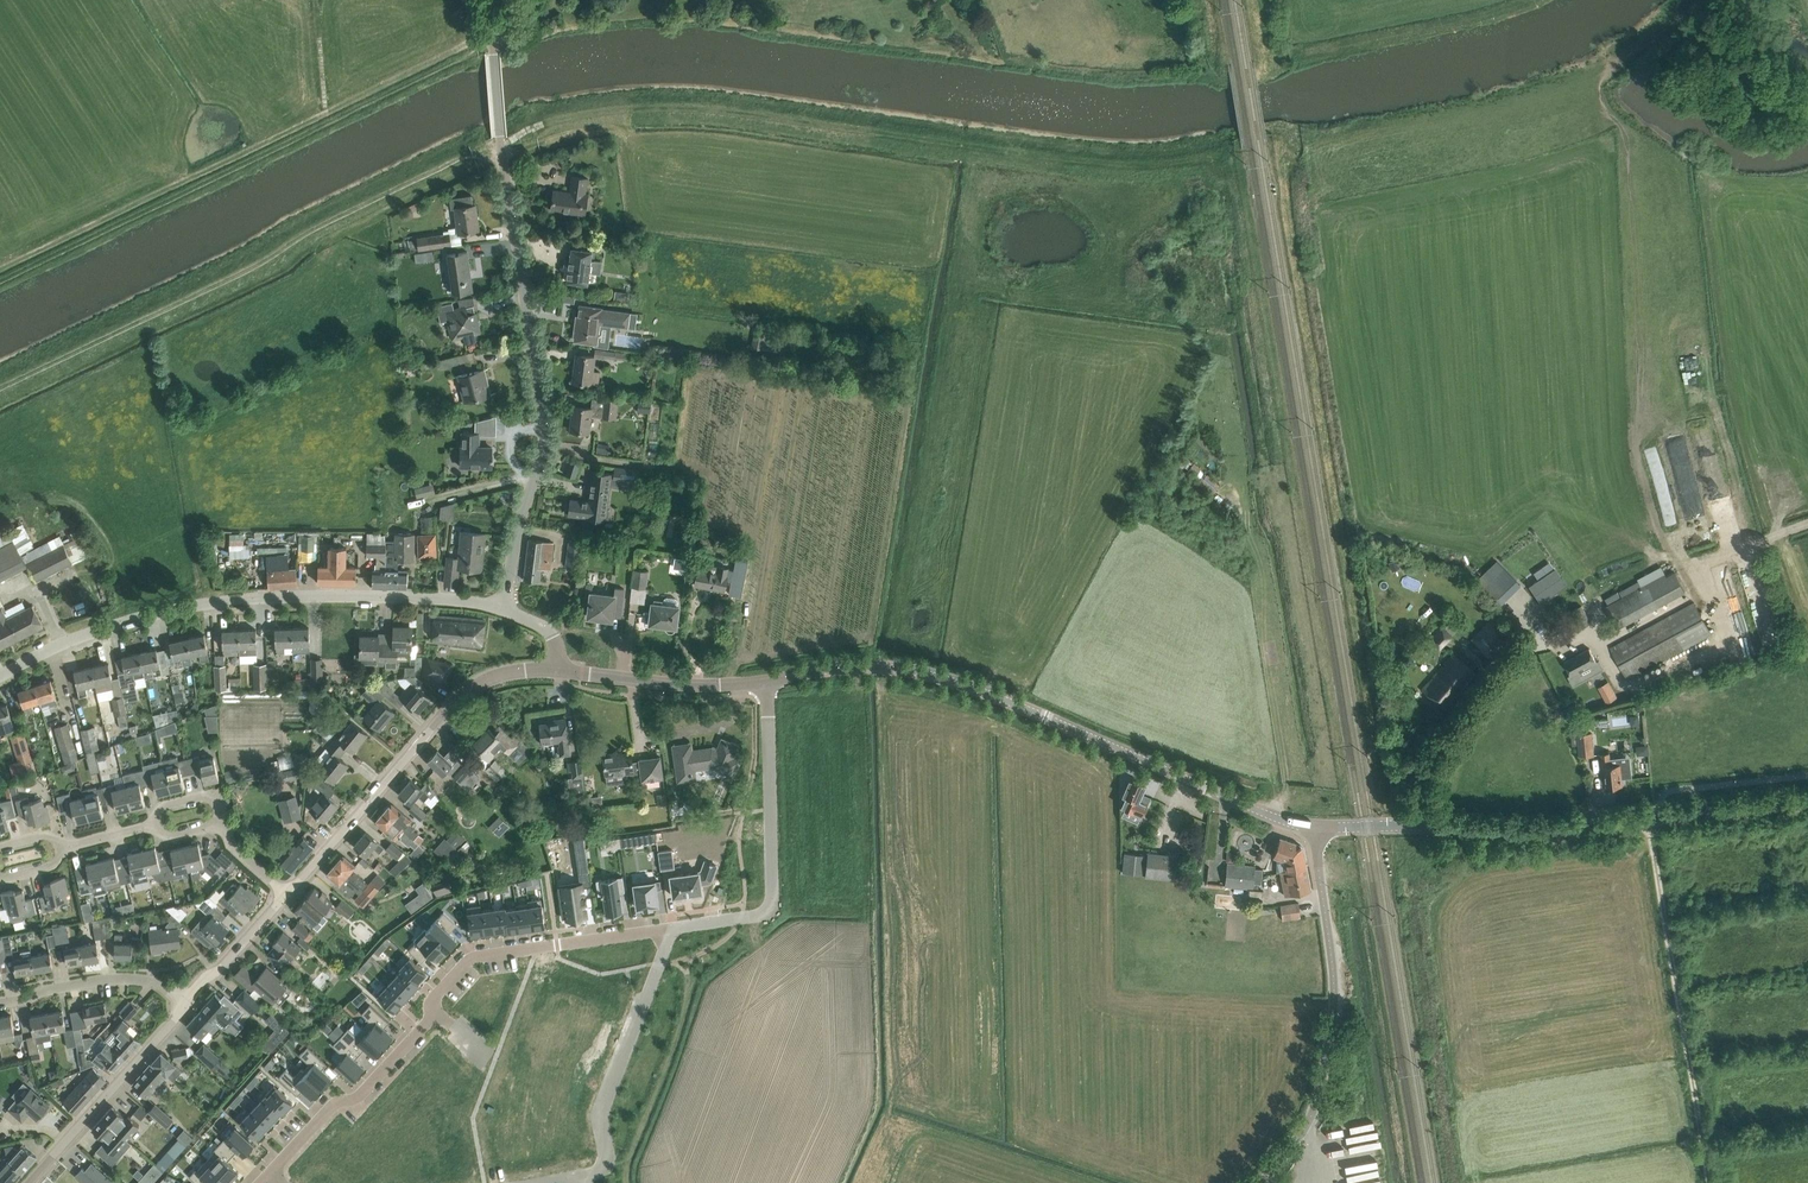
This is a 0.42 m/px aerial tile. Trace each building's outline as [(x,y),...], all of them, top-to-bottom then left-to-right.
[(963,5),(964,5),(963,0),(955,0),(957,6),(958,6),(959,9),(964,8),(963,5)] [(551,210),(563,211),(585,214),(587,194),(585,194),(586,190),(587,178),(571,176),(570,186),(572,186),(571,192),(554,190),(551,210)] [(449,230),(444,231),(444,233),(449,232),(449,234),(458,232),(458,233),(461,233),(467,232),(478,231),(475,205),(473,205),(471,195),(449,198),(451,209),(455,208),(457,219),(458,227),(449,228),(449,230)] [(444,233),(417,237),(418,240),(419,249),(450,245),(449,234),(449,232),(444,233)] [(594,259),(595,252),(591,251),(583,250),(571,248),(570,261),(565,260),(564,268),(569,268),(567,281),(579,283),(587,284),(589,272),(600,274),(602,260),(594,259)] [(467,251),(447,254),(452,293),(472,290),(467,251)] [(422,253),(410,255),(412,266),(442,261),(441,252),(423,254),(422,253)] [(464,336),(465,344),(476,341),(475,336),(474,333),(479,332),(473,305),(454,310),(452,303),(436,306),(440,322),(449,320),(453,339),(464,336)] [(602,308),(579,305),(576,327),(574,327),(572,337),(575,337),(575,340),(597,343),(600,323),(627,327),(629,313),(602,309),(602,308)] [(762,349),(764,340),(766,330),(755,329),(751,348),(762,349)] [(764,340),(762,349),(782,352),(783,344),(764,340)] [(596,349),(595,356),(615,359),(616,351),(596,349)] [(573,382),(584,384),(598,386),(600,371),(592,370),(594,356),(576,354),(573,382)] [(438,360),(440,369),(459,364),(457,356),(438,360)] [(484,369),(458,376),(464,402),(479,398),(490,395),(488,387),(489,386),(487,377),(486,378),(484,369)] [(570,431),(588,433),(590,415),(615,418),(617,401),(604,399),(603,409),(573,406),(570,431)] [(479,447),(479,441),(479,433),(462,433),(462,447),(460,447),(460,466),(466,466),(492,467),(492,461),(492,459),(493,459),(493,457),(492,457),(492,447),(479,447)] [(1176,461),(1183,467),(1190,459),(1188,457),(1183,452),(1176,461)] [(566,475),(574,478),(579,463),(570,460),(566,475)] [(1186,472),(1211,494),(1220,484),(1194,462),(1186,472)] [(642,470),(614,467),(614,471),(614,473),(592,470),(591,480),(588,502),(570,499),(568,515),(579,516),(606,520),(608,520),(610,509),(608,509),(611,486),(633,489),(633,485),(640,485),(642,470)] [(1357,505),(1370,506),(1371,485),(1357,484),(1357,505)] [(421,517),(421,533),(436,532),(435,516),(421,517)] [(74,531),(67,534),(70,540),(77,537),(74,531)] [(445,584),(456,585),(458,568),(481,570),(485,534),(461,532),(458,559),(447,558),(445,584)] [(26,564),(30,571),(35,582),(96,551),(86,533),(26,564)] [(299,557),(316,557),(316,533),(300,533),(299,557)] [(693,554),(696,537),(696,535),(685,533),(682,552),(693,554)] [(386,544),(385,588),(407,588),(407,571),(398,571),(398,560),(414,561),(415,534),(395,534),(395,541),(386,541),(386,544)] [(418,536),(420,556),(435,555),(434,535),(418,536)] [(27,567),(12,539),(0,545),(0,581),(27,567)] [(523,580),(539,582),(541,568),(550,569),(553,542),(529,539),(523,580)] [(566,565),(578,567),(582,541),(569,540),(566,565)] [(372,587),(385,588),(386,544),(367,544),(367,556),(377,556),(376,570),(372,570),(372,587)] [(328,565),(318,565),(318,583),(337,583),(338,547),(328,547),(328,565)] [(338,547),(337,583),(356,584),(356,566),(346,565),(346,547),(338,547)] [(1396,559),(1389,562),(1392,571),(1400,568),(1396,559)] [(1476,580),(1500,605),(1520,585),(1496,560),(1476,580)] [(694,585),(724,591),(728,569),(699,563),(698,570),(697,570),(694,585)] [(267,571),(267,576),(268,588),(297,586),(296,569),(267,571)] [(634,569),(632,587),(646,588),(648,570),(634,569)] [(1555,569),(1530,587),(1542,604),(1567,587),(1555,569)] [(1667,576),(1666,573),(1606,606),(1617,627),(1685,590),(1675,572),(1667,576)] [(588,617),(611,620),(612,616),(621,617),(624,589),(615,588),(614,596),(585,592),(583,612),(588,613),(588,617)] [(665,626),(665,629),(667,631),(670,632),(673,632),(675,630),(676,627),(679,606),(678,606),(679,602),(678,599),(675,598),(667,597),(664,598),(663,600),(662,604),(651,603),(650,613),(644,612),(644,611),(643,611),(646,626),(654,627),(654,626),(654,625),(665,626)] [(0,648),(43,626),(32,605),(7,618),(4,613),(6,612),(0,600),(0,647),(0,648)] [(1694,602),(1611,647),(1628,679),(1711,634),(1694,602)] [(1573,610),(1582,626),(1590,622),(1581,605),(1573,610)] [(433,641),(481,647),(485,620),(464,618),(434,615),(433,641)] [(1472,639),(1490,657),(1509,637),(1504,628),(1493,618),(1472,639)] [(393,644),(386,644),(385,666),(385,667),(396,667),(397,647),(411,648),(412,627),(394,627),(393,644)] [(293,653),(292,628),(275,629),(275,645),(276,645),(276,653),(284,653),(293,653)] [(309,644),(309,628),(292,628),(293,653),(309,652),(309,644)] [(1430,638),(1439,647),(1450,637),(1441,628),(1430,638)] [(256,629),(239,630),(240,654),(256,654),(256,646),(256,629)] [(240,654),(239,630),(222,630),(223,647),(223,655),(240,654)] [(204,635),(187,639),(190,655),(199,653),(201,661),(209,659),(207,651),(208,651),(204,635)] [(355,656),(355,665),(378,666),(385,666),(386,644),(378,644),(378,637),(361,636),(360,648),(360,656),(355,656)] [(190,655),(187,639),(169,643),(173,659),(175,667),(183,665),(181,657),(190,655)] [(1411,655),(1419,663),(1431,650),(1422,642),(1411,655)] [(1575,656),(1564,662),(1572,675),(1569,677),(1575,687),(1603,672),(1597,662),(1590,648),(1575,656)] [(139,653),(143,669),(152,667),(154,676),(162,674),(160,666),(156,649),(139,653)] [(119,678),(123,697),(122,697),(123,703),(138,699),(135,685),(136,682),(135,678),(144,676),(143,669),(139,653),(122,657),(125,673),(118,674),(119,678)] [(1423,690),(1446,709),(1476,672),(1453,654),(1423,690)] [(421,676),(447,684),(453,665),(426,657),(421,676)] [(310,659),(312,686),(323,685),(321,659),(310,659)] [(91,667),(95,684),(97,692),(113,688),(115,698),(114,699),(117,715),(118,715),(120,727),(128,725),(123,703),(122,697),(123,697),(119,678),(112,679),(108,664),(91,667)] [(254,665),(255,690),(267,690),(266,665),(254,665)] [(214,667),(216,691),(241,690),(241,677),(229,678),(230,686),(226,686),(225,666),(214,667)] [(85,686),(95,684),(91,667),(74,671),(78,688),(78,687),(80,696),(87,694),(85,686)] [(400,697),(404,701),(417,712),(429,698),(417,687),(422,682),(415,676),(405,677),(412,683),(400,697)] [(50,680),(34,685),(42,709),(58,704),(55,696),(56,696),(50,680)] [(382,680),(376,688),(381,693),(382,692),(387,697),(393,690),(382,680)] [(381,693),(376,688),(371,684),(362,694),(374,705),(364,716),(379,729),(385,721),(384,720),(387,716),(389,717),(393,712),(377,698),(381,693)] [(42,709),(34,685),(18,690),(23,706),(24,706),(26,714),(42,709)] [(282,695),(284,695),(284,698),(312,697),(312,690),(299,690),(299,687),(281,688),(282,695)] [(218,704),(207,706),(210,732),(221,730),(218,704)] [(1562,711),(1567,721),(1581,713),(1576,704),(1562,711)] [(6,730),(13,728),(10,718),(11,718),(7,705),(0,707),(0,732),(6,730)] [(165,712),(154,714),(156,725),(167,723),(165,712)] [(553,721),(553,723),(539,725),(541,737),(541,743),(557,741),(559,742),(559,745),(558,746),(559,757),(570,755),(568,742),(567,731),(565,719),(553,721)] [(147,723),(149,730),(156,727),(154,720),(147,723)] [(25,725),(29,737),(38,735),(34,722),(25,725)] [(160,725),(162,734),(178,731),(177,722),(160,725)] [(329,741),(343,753),(348,747),(353,752),(353,751),(352,750),(360,741),(361,742),(367,735),(352,722),(338,738),(333,735),(329,741)] [(67,724),(54,728),(65,763),(78,759),(67,724)] [(523,740),(518,745),(499,726),(492,732),(489,729),(474,745),(489,761),(494,756),(496,758),(504,750),(518,764),(532,750),(523,740)] [(81,730),(86,752),(99,749),(94,727),(81,730)] [(11,736),(23,775),(35,771),(23,732),(11,736)] [(1578,734),(1581,757),(1593,755),(1591,732),(1578,734)] [(673,746),(678,782),(696,779),(694,769),(710,767),(733,776),(740,760),(734,757),(738,746),(722,739),(717,750),(712,748),(691,751),(690,744),(673,746)] [(343,753),(329,741),(324,746),(332,753),(318,769),(333,782),(348,765),(339,758),(343,753)] [(435,770),(442,775),(447,770),(468,789),(480,777),(451,750),(444,757),(437,750),(427,761),(435,770)] [(1609,752),(1601,753),(1602,760),(1604,773),(1606,772),(1607,786),(1622,784),(1621,778),(1632,776),(1630,761),(1611,763),(1610,758),(1609,752)] [(279,758),(281,770),(305,765),(302,753),(279,758)] [(639,764),(632,765),(631,753),(614,756),(613,753),(603,755),(607,785),(616,784),(616,774),(633,772),(633,769),(640,768),(641,781),(663,778),(660,757),(639,760),(639,764)] [(177,756),(163,760),(171,791),(184,788),(181,776),(188,774),(185,759),(178,761),(177,756)] [(198,756),(185,759),(188,774),(201,771),(204,783),(219,779),(213,756),(199,760),(198,756)] [(492,762),(485,769),(485,770),(496,781),(507,771),(495,759),(492,762)] [(142,765),(143,770),(147,784),(154,783),(157,795),(171,791),(163,760),(142,765)] [(570,762),(573,779),(583,777),(580,760),(570,762)] [(310,809),(324,821),(338,804),(329,797),(334,790),(319,778),(310,769),(309,781),(314,785),(323,793),(310,809)] [(123,775),(125,785),(131,808),(145,805),(140,786),(147,784),(143,770),(123,775)] [(1130,778),(1125,789),(1121,798),(1124,799),(1121,807),(1142,817),(1150,798),(1142,794),(1146,785),(1130,778)] [(399,793),(410,803),(417,795),(424,801),(428,796),(431,798),(435,793),(427,782),(421,789),(410,780),(399,793)] [(116,784),(103,787),(107,802),(114,800),(117,812),(131,808),(125,785),(117,787),(116,784)] [(100,803),(107,802),(103,787),(97,789),(96,786),(82,790),(84,796),(89,819),(103,815),(100,803)] [(89,819),(84,796),(71,799),(69,793),(57,796),(61,813),(73,810),(76,822),(89,819)] [(667,805),(665,793),(656,794),(658,806),(667,805)] [(592,797),(593,807),(603,806),(602,795),(592,797)] [(280,801),(285,821),(301,817),(295,796),(280,801)] [(28,797),(16,801),(16,804),(19,815),(27,813),(29,823),(36,822),(37,824),(40,823),(50,821),(48,809),(47,806),(45,806),(43,799),(29,802),(28,797)] [(2,833),(1,830),(9,828),(6,818),(16,816),(12,799),(0,802),(0,833),(2,833)] [(409,810),(420,820),(426,813),(414,803),(409,810)] [(389,805),(382,812),(410,836),(418,844),(423,839),(407,825),(411,820),(393,804),(391,806),(389,805)] [(410,836),(382,812),(376,820),(378,821),(376,824),(394,839),(398,834),(401,837),(400,839),(409,846),(410,844),(415,848),(418,844),(410,836)] [(354,845),(366,855),(372,848),(379,854),(384,848),(365,832),(354,845)] [(293,871),(315,847),(302,835),(291,847),(287,843),(276,855),(281,859),(280,860),(293,871)] [(446,836),(434,849),(435,851),(431,855),(440,863),(444,859),(457,848),(458,847),(446,836)] [(627,837),(620,838),(621,847),(629,846),(627,837)] [(1280,872),(1306,867),(1303,848),(1300,844),(1280,837),(1273,857),(1276,858),(1275,873),(1280,872)] [(584,838),(573,839),(576,859),(577,858),(579,874),(589,873),(584,838)] [(620,838),(609,839),(610,849),(621,847),(620,838)] [(198,843),(185,847),(190,869),(193,880),(199,878),(201,874),(200,871),(205,870),(212,875),(214,873),(221,864),(215,859),(209,853),(201,855),(198,843)] [(385,848),(397,859),(402,853),(390,843),(385,848)] [(155,847),(141,850),(147,872),(153,871),(154,878),(160,881),(170,879),(167,864),(160,866),(156,851),(155,847)] [(174,862),(167,864),(170,879),(183,876),(182,871),(190,869),(185,847),(171,850),(174,862)] [(130,866),(124,867),(127,882),(134,880),(135,883),(149,879),(147,872),(141,850),(140,850),(139,848),(137,848),(136,848),(134,848),(133,849),(131,850),(132,852),(127,853),(128,856),(130,866)] [(672,849),(658,851),(660,870),(675,868),(672,849)] [(1145,876),(1174,879),(1176,855),(1147,852),(1145,876)] [(400,861),(390,869),(396,875),(413,859),(407,853),(405,855),(400,861)] [(1123,873),(1144,875),(1146,856),(1125,854),(1123,873)] [(89,876),(78,879),(81,894),(93,890),(95,895),(108,892),(107,890),(106,887),(105,883),(100,860),(98,861),(97,857),(91,859),(91,862),(86,864),(87,869),(89,876)] [(114,857),(100,860),(105,883),(106,887),(107,890),(121,886),(120,884),(127,882),(124,867),(117,869),(114,859),(114,857)] [(350,873),(356,866),(345,857),(343,859),(341,857),(334,864),(372,896),(376,893),(379,889),(371,881),(368,885),(354,873),(353,875),(350,873)] [(701,871),(670,876),(673,896),(683,895),(683,896),(692,894),(702,892),(700,884),(710,882),(716,865),(705,861),(701,871)] [(375,868),(369,864),(366,869),(377,875),(383,864),(379,862),(375,868)] [(372,896),(334,864),(328,872),(330,874),(328,876),(339,885),(339,888),(350,897),(355,890),(359,894),(355,899),(364,907),(376,893),(372,896)] [(1253,889),(1255,867),(1227,864),(1224,886),(1253,889)] [(1306,867),(1280,872),(1284,895),(1310,890),(1306,867)] [(623,876),(596,880),(598,895),(603,894),(606,915),(622,912),(619,893),(625,892),(623,876)] [(55,882),(51,883),(44,885),(47,895),(39,896),(43,911),(56,908),(54,903),(68,900),(66,893),(68,893),(64,877),(54,879),(55,882)] [(655,881),(634,884),(637,908),(638,908),(638,907),(644,907),(644,908),(644,909),(645,909),(651,908),(652,908),(652,907),(652,905),(657,905),(658,905),(656,889),(661,889),(659,881),(655,882),(655,881)] [(243,912),(248,906),(250,908),(260,898),(247,887),(246,889),(240,884),(238,887),(233,883),(218,899),(231,911),(236,905),(243,912)] [(416,897),(422,905),(433,897),(423,883),(416,888),(420,893),(416,897)] [(439,883),(431,886),(433,891),(437,896),(443,894),(439,883)] [(560,887),(557,887),(562,916),(566,916),(567,918),(567,919),(586,916),(582,887),(582,884),(560,887)] [(305,898),(304,899),(322,914),(332,903),(325,897),(327,895),(322,891),(321,893),(314,887),(308,895),(309,896),(306,898),(305,898)] [(1,892),(4,904),(5,908),(7,908),(10,920),(14,922),(23,919),(25,916),(36,913),(35,910),(33,898),(25,900),(23,890),(16,892),(15,889),(1,892)] [(206,915),(192,930),(193,931),(192,932),(198,938),(206,945),(207,944),(210,946),(213,943),(217,946),(224,938),(226,936),(224,934),(229,928),(221,921),(226,916),(217,908),(216,907),(218,904),(216,903),(216,902),(210,897),(209,897),(195,904),(207,914),(206,915)] [(322,914),(304,899),(303,900),(304,901),(302,903),(301,903),(294,910),(301,916),(299,917),(304,921),(305,920),(312,926),(322,914)] [(541,899),(528,901),(532,928),(534,928),(538,927),(545,926),(541,899)] [(335,907),(348,918),(354,911),(341,900),(335,907)] [(528,903),(517,905),(520,930),(532,928),(528,901),(528,903)] [(1280,905),(1282,920),(1300,917),(1299,903),(1280,905)] [(121,905),(112,908),(114,917),(123,915),(121,905)] [(174,905),(165,908),(172,914),(177,908),(174,905)] [(173,913),(180,920),(188,912),(181,905),(173,913)] [(480,905),(467,907),(471,934),(484,933),(480,905)] [(480,905),(484,933),(496,931),(493,909),(481,911),(480,905)] [(505,907),(508,931),(520,930),(517,905),(516,905),(516,908),(506,910),(505,907)] [(505,907),(493,909),(496,931),(507,929),(508,931),(505,907)] [(425,929),(424,929),(447,950),(457,939),(449,932),(447,930),(455,922),(444,912),(426,931),(425,929)] [(149,930),(152,952),(162,951),(161,948),(180,945),(178,929),(177,929),(182,923),(172,914),(166,920),(169,922),(166,926),(166,930),(162,931),(161,928),(149,930)] [(107,917),(100,919),(103,938),(111,937),(107,917)] [(103,938),(100,919),(92,920),(96,939),(103,938)] [(292,928),(304,939),(310,931),(298,921),(292,928)] [(56,946),(63,945),(60,926),(52,927),(54,934),(56,946)] [(416,942),(409,950),(419,960),(427,952),(429,954),(436,961),(446,950),(446,951),(447,950),(424,929),(414,940),(416,942)] [(277,946),(274,949),(273,948),(267,955),(281,967),(289,957),(291,958),(301,947),(283,931),(273,942),(277,946)] [(56,946),(54,934),(46,935),(49,947),(56,946)] [(115,934),(114,957),(132,958),(132,955),(140,955),(140,938),(133,937),(132,942),(122,942),(122,934),(115,934)] [(10,935),(2,936),(5,955),(13,954),(10,935)] [(298,940),(308,949),(311,946),(300,937),(298,940)] [(384,941),(379,946),(383,950),(388,945),(384,941)] [(97,943),(80,946),(83,962),(99,959),(97,943)] [(66,965),(83,962),(80,946),(64,949),(66,965)] [(379,946),(374,952),(378,956),(383,950),(379,946)] [(31,956),(30,950),(21,952),(22,958),(13,959),(14,962),(16,974),(34,970),(32,956),(31,956)] [(50,953),(32,956),(34,970),(52,967),(50,953)] [(410,958),(401,967),(419,984),(419,983),(417,982),(419,980),(421,978),(426,973),(410,958)] [(367,959),(363,965),(367,968),(372,963),(367,959)] [(363,965),(358,970),(362,974),(367,968),(363,965)] [(235,975),(243,983),(251,990),(255,986),(273,1002),(285,988),(274,977),(275,976),(266,967),(256,979),(242,966),(235,975)] [(402,969),(394,978),(411,993),(419,984),(401,967),(401,968),(402,969)] [(384,984),(384,985),(402,1001),(411,993),(394,978),(387,986),(384,984)] [(384,985),(375,994),(394,1011),(402,1001),(384,985)] [(236,999),(253,1013),(261,1004),(245,989),(236,999)] [(215,994),(200,1010),(214,1023),(220,1027),(221,1028),(234,1035),(243,1026),(232,1016),(239,1008),(225,995),(221,999),(215,994)] [(120,1013),(127,1020),(138,1009),(131,1002),(120,1013)] [(80,1028),(81,1028),(87,1026),(87,1024),(107,1020),(104,1003),(83,1007),(84,1012),(77,1013),(80,1028)] [(370,1005),(362,1014),(369,1021),(363,1028),(383,1047),(393,1037),(389,1033),(386,1031),(384,1028),(389,1022),(370,1005)] [(278,1006),(271,1013),(281,1023),(290,1014),(284,1008),(283,1008),(281,1007),(280,1008),(278,1006)] [(200,1010),(187,1025),(195,1033),(201,1038),(208,1030),(214,1034),(220,1027),(214,1023),(200,1010)] [(62,1011),(46,1013),(50,1031),(65,1028),(62,1011)] [(50,1031),(46,1013),(31,1016),(34,1036),(27,1037),(30,1054),(39,1052),(37,1043),(43,1042),(43,1041),(51,1039),(50,1031)] [(0,1017),(0,1033),(14,1031),(11,1015),(0,1017)] [(111,1046),(110,1046),(125,1059),(140,1041),(126,1029),(128,1027),(128,1024),(123,1020),(112,1031),(118,1037),(111,1046)] [(282,1024),(262,1047),(269,1053),(289,1031),(282,1024)] [(338,1025),(333,1030),(359,1054),(364,1049),(367,1051),(370,1054),(374,1057),(383,1047),(363,1028),(356,1035),(348,1028),(345,1031),(338,1025)] [(73,1029),(76,1045),(77,1045),(78,1052),(85,1051),(82,1038),(81,1028),(80,1028),(73,1029)] [(67,1047),(76,1045),(73,1029),(64,1031),(67,1047)] [(333,1030),(329,1035),(336,1042),(332,1045),(344,1056),(337,1063),(338,1064),(336,1066),(343,1072),(345,1070),(347,1072),(345,1074),(351,1080),(353,1078),(354,1079),(364,1068),(360,1064),(357,1062),(355,1059),(359,1054),(333,1030)] [(15,1035),(17,1046),(24,1045),(22,1033),(15,1035)] [(110,1046),(106,1042),(96,1054),(115,1070),(125,1059),(110,1046)] [(196,1053),(211,1067),(219,1058),(204,1044),(196,1053)] [(308,1046),(300,1055),(309,1064),(303,1071),(301,1069),(321,1088),(331,1078),(327,1074),(324,1072),(322,1069),(327,1064),(308,1046)] [(172,1051),(174,1060),(188,1057),(186,1047),(172,1051)] [(85,1051),(78,1052),(80,1064),(87,1063),(85,1051)] [(161,1052),(147,1068),(155,1076),(158,1072),(161,1074),(163,1072),(166,1075),(173,1081),(182,1070),(175,1064),(170,1060),(161,1052)] [(63,1102),(67,1105),(76,1113),(106,1079),(93,1068),(63,1102)] [(147,1068),(132,1085),(146,1097),(166,1075),(163,1072),(161,1074),(158,1072),(155,1076),(147,1068)] [(286,1069),(279,1077),(298,1095),(302,1090),(305,1093),(308,1095),(312,1099),(321,1088),(301,1069),(294,1076),(286,1069)] [(255,1076),(251,1081),(255,1085),(260,1079),(255,1076)] [(251,1081),(246,1086),(250,1090),(255,1085),(251,1081)] [(274,1085),(265,1095),(284,1112),(285,1110),(288,1107),(292,1102),(274,1085)] [(8,1108),(22,1121),(23,1120),(22,1119),(22,1120),(20,1118),(27,1110),(36,1118),(48,1105),(30,1088),(19,1101),(17,1099),(8,1108)] [(239,1094),(234,1099),(239,1103),(243,1097),(239,1094)] [(265,1095),(258,1104),(274,1119),(281,1110),(283,1112),(284,1112),(265,1095)] [(234,1099),(230,1104),(234,1108),(239,1103),(234,1099)] [(148,1111),(166,1127),(172,1120),(155,1104),(148,1111)] [(258,1104),(249,1113),(265,1128),(274,1119),(258,1104)] [(113,1106),(102,1118),(126,1139),(139,1125),(128,1115),(125,1120),(122,1117),(123,1115),(113,1106)] [(249,1113),(241,1122),(257,1137),(265,1128),(249,1113)] [(126,1139),(102,1118),(92,1129),(103,1138),(104,1137),(107,1139),(97,1151),(112,1164),(131,1143),(126,1139)] [(225,1138),(220,1144),(233,1155),(238,1150),(244,1155),(245,1153),(246,1154),(249,1151),(248,1150),(254,1144),(231,1123),(221,1134),(225,1138)] [(179,1154),(186,1145),(179,1138),(171,1147),(179,1154)] [(9,1157),(8,1159),(22,1172),(36,1156),(22,1143),(17,1149),(12,1144),(4,1146),(6,1155),(8,1156),(9,1157)] [(215,1151),(206,1161),(229,1182),(238,1171),(236,1169),(237,1169),(234,1166),(233,1167),(227,1161),(233,1155),(220,1144),(214,1150),(215,1151)] [(0,1168),(0,1177),(6,1182),(13,1182),(22,1172),(8,1159),(9,1157),(8,1156),(0,1158),(0,1166),(1,1167),(0,1168)] [(163,1171),(171,1163),(163,1156),(155,1164),(163,1171)] [(189,1176),(196,1182),(207,1182),(208,1182),(209,1182),(227,1182),(229,1182),(206,1161),(197,1171),(196,1169),(189,1176)] [(75,1176),(83,1182),(96,1182),(97,1182),(98,1182),(113,1182),(114,1182),(92,1162),(86,1170),(83,1167),(75,1176)] [(155,1164),(155,1165),(154,1164),(137,1182),(153,1182),(163,1171),(155,1164)]
